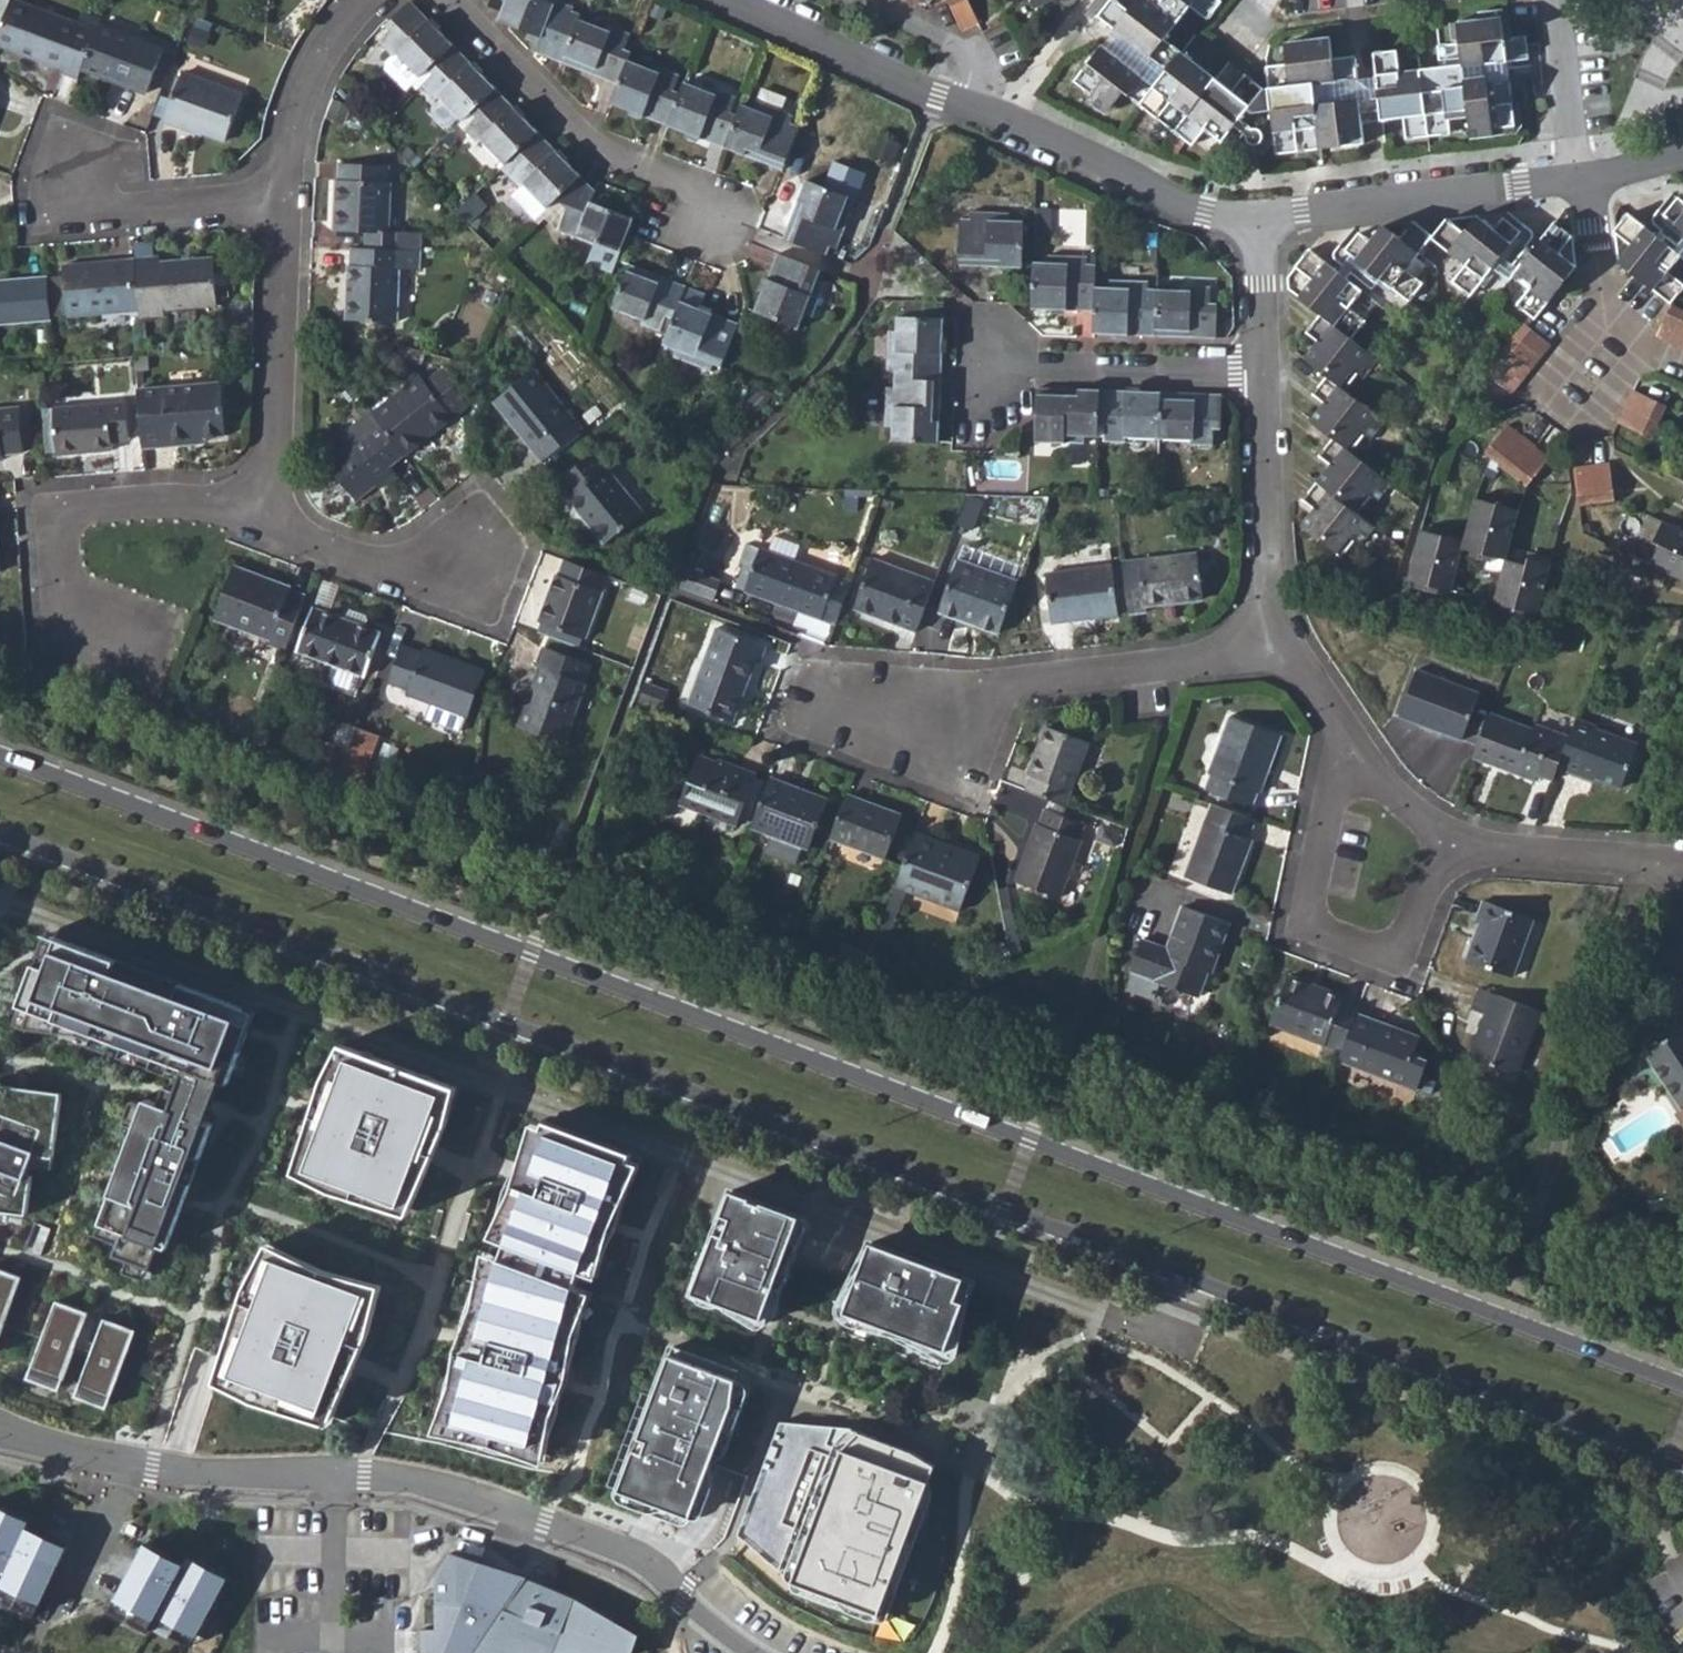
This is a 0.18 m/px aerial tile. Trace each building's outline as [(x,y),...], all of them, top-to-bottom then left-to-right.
[(60,70),(58,73),(77,80),(80,72),(95,31),(97,25),(99,19),(86,14),(82,27),(11,0),(0,31),(0,48),(60,70)] [(498,21),(500,23),(540,39),(534,53),(561,64),(577,21),(579,17),(570,13),(571,9),(548,0),(507,0),(498,21)] [(966,0),(947,0),(944,1),(958,32),(976,23),(966,0)] [(1107,25),(1131,44),(1119,59),(1101,46),(1074,83),(1109,110),(1122,93),(1191,147),(1204,131),(1224,147),(1236,131),(1233,129),(1262,90),(1244,76),(1231,93),(1164,41),(1191,8),(1206,21),(1221,4),(1216,0),(1139,0),(1129,14),(1111,0),(1106,0),(1096,11),(1093,15),(1099,20),(1107,25)] [(453,46),(410,3),(403,9),(399,13),(389,24),(385,27),(390,32),(378,44),(391,58),(385,63),(385,70),(406,92),(418,80),(427,71),(453,46)] [(1506,42),(1503,20),(1457,25),(1459,45),(1439,50),(1440,68),(1398,73),(1396,53),(1374,55),(1382,121),(1403,121),(1406,140),(1450,135),(1448,114),(1467,112),(1469,132),(1515,127),(1511,93),(1514,92),(1514,83),(1510,84),(1508,64),(1531,60),(1530,46),(1527,46),(1527,39),(1506,42)] [(608,33),(577,21),(561,64),(617,87),(627,62),(631,53),(624,50),(629,36),(610,29),(608,33)] [(163,50),(97,25),(95,31),(80,72),(146,96),(163,50)] [(1333,60),(1332,39),(1285,44),(1286,65),(1265,68),(1276,153),(1365,145),(1359,101),(1316,105),(1315,85),(1357,80),(1355,58),(1333,60)] [(439,99),(461,122),(469,114),(494,90),(453,46),(427,71),(432,75),(421,87),(435,102),(439,99)] [(610,106),(667,128),(680,96),(674,93),(678,79),(678,77),(658,70),(657,73),(627,62),(617,87),(610,106)] [(182,73),(163,123),(200,138),(202,134),(223,142),(242,96),(182,73)] [(715,96),(683,85),(680,96),(667,128),(724,149),(736,117),(730,114),(735,99),(716,93),(715,96)] [(480,142),(503,165),(512,157),(537,133),(494,90),(469,114),(474,119),(462,130),(477,145),(480,142)] [(753,111),(741,106),(736,117),(724,149),(781,172),(798,127),(790,124),(792,118),(779,112),(783,99),(760,91),(753,111)] [(522,185),(547,209),(556,200),(580,177),(537,133),(512,157),(515,161),(504,173),(519,189),(522,185)] [(366,233),(365,249),(398,250),(398,233),(388,233),(390,183),(387,183),(388,167),(339,166),(337,181),(335,181),(335,231),(366,233)] [(591,203),(595,192),(580,177),(556,200),(566,210),(559,233),(594,247),(595,242),(621,253),(628,235),(633,221),(591,203)] [(805,182),(783,239),(826,256),(828,249),(836,252),(850,215),(843,212),(848,199),(805,182)] [(509,197),(534,222),(547,209),(522,185),(519,189),(509,197)] [(1671,194),(1652,219),(1652,221),(1653,223),(1654,225),(1682,248),(1682,203),(1671,194)] [(484,206),(473,195),(454,213),(466,225),(484,206)] [(961,220),(960,267),(1021,269),(1023,222),(1008,221),(1008,214),(970,213),(970,219),(961,220)] [(1446,221),(1432,238),(1465,266),(1453,282),(1470,295),(1497,264),(1507,270),(1530,241),(1532,237),(1532,233),(1505,215),(1493,230),(1477,218),(1463,233),(1446,221)] [(1615,232),(1631,246),(1618,263),(1669,304),(1682,287),(1682,286),(1667,272),(1679,256),(1629,216),(1615,232)] [(1400,238),(1384,226),(1382,226),(1369,243),(1354,229),(1351,229),(1335,251),(1333,257),(1334,258),(1365,285),(1373,275),(1409,302),(1422,285),(1406,273),(1432,238),(1415,222),(1411,222),(1400,238)] [(1529,290),(1517,305),(1534,319),(1575,268),(1559,254),(1572,237),(1554,224),(1513,275),(1529,290)] [(422,272),(422,251),(398,250),(365,249),(352,249),(352,268),(349,267),(347,322),(396,323),(398,270),(422,272)] [(1311,281),(1297,300),(1319,316),(1349,340),(1363,321),(1348,308),(1360,292),(1308,250),(1294,267),(1311,281)] [(817,279),(820,271),(778,254),(754,313),(798,329),(804,315),(811,318),(824,282),(817,279)] [(1031,309),(1093,312),(1094,288),(1095,265),(1084,265),(1085,257),(1048,257),(1047,263),(1033,264),(1031,309)] [(159,258),(134,260),(138,311),(139,319),(164,317),(164,310),(215,307),(211,258),(159,263),(159,258)] [(67,317),(138,311),(134,260),(63,267),(67,317)] [(666,318),(672,320),(684,288),(629,266),(612,309),(643,322),(642,326),(660,333),(666,318)] [(51,321),(46,278),(0,281),(0,326),(51,321)] [(1108,288),(1094,288),(1093,312),(1092,334),(1154,337),(1156,290),(1146,290),(1147,282),(1108,280),(1108,288)] [(1188,291),(1156,290),(1154,337),(1216,339),(1216,303),(1209,302),(1208,287),(1188,286),(1188,291)] [(713,365),(721,368),(737,325),(699,309),(705,296),(684,288),(672,320),(663,346),(674,351),(673,358),(710,373),(713,365)] [(940,382),(943,319),(943,302),(905,302),(905,319),(896,319),(896,332),(888,332),(887,371),(894,371),(894,380),(940,382)] [(1656,337),(1682,349),(1682,311),(1672,306),(1656,337)] [(1363,379),(1377,362),(1366,354),(1349,340),(1319,316),(1306,333),(1316,341),(1303,359),(1326,377),(1344,391),(1358,374),(1363,379)] [(1517,335),(1485,375),(1511,395),(1550,346),(1524,326),(1517,335)] [(532,371),(493,403),(542,463),(581,431),(532,371)] [(420,378),(372,416),(405,457),(467,406),(439,372),(425,384),(420,378)] [(1384,422),(1344,391),(1326,377),(1312,395),(1322,403),(1310,420),(1333,439),(1350,452),(1364,436),(1369,439),(1384,422)] [(938,444),(940,382),(894,380),(893,389),(885,389),(884,427),(890,428),(892,442),(938,444)] [(221,385),(137,393),(138,403),(141,436),(142,450),(173,447),(173,441),(204,439),(226,437),(221,385)] [(1084,437),(1098,437),(1098,426),(1099,391),(1036,389),(1035,429),(1036,437),(1044,437),(1044,443),(1082,444),(1084,437)] [(1126,439),(1159,440),(1160,394),(1099,391),(1098,426),(1105,427),(1105,443),(1126,444),(1126,439)] [(1664,407),(1634,392),(1619,424),(1650,439),(1664,407)] [(1219,428),(1222,401),(1221,394),(1160,394),(1159,440),(1192,442),(1192,446),(1212,446),(1214,428),(1219,428)] [(57,453),(57,457),(111,452),(111,444),(130,442),(130,436),(127,403),(42,410),(45,454),(57,453)] [(138,403),(127,403),(130,436),(141,436),(138,403)] [(390,469),(405,457),(372,416),(362,403),(355,409),(362,418),(338,439),(345,447),(325,463),(357,502),(377,488),(379,490),(396,476),(390,469)] [(3,461),(2,456),(23,454),(19,409),(0,411),(0,461),(3,461)] [(1506,427),(1486,454),(1526,487),(1547,459),(1506,427)] [(173,441),(173,447),(204,444),(204,439),(173,441)] [(1316,482),(1356,513),(1371,498),(1375,502),(1390,485),(1350,452),(1333,439),(1319,456),(1329,465),(1316,482)] [(593,454),(558,482),(568,496),(565,498),(605,545),(642,515),(593,454)] [(1611,465),(1575,471),(1578,504),(1615,500),(1611,465)] [(1373,527),(1356,513),(1316,482),(1302,500),(1313,509),(1300,526),(1340,557),(1354,542),(1359,546),(1373,527)] [(1474,507),(1463,550),(1505,561),(1517,519),(1474,507)] [(1652,566),(1682,580),(1682,531),(1671,526),(1652,566)] [(1463,550),(1420,539),(1409,580),(1451,592),(1463,550)] [(744,592),(835,625),(851,583),(760,549),(744,592)] [(1196,554),(1121,563),(1122,565),(1126,599),(1127,615),(1147,612),(1146,607),(1203,600),(1196,554)] [(853,611),(916,633),(934,582),(872,560),(853,611)] [(937,614),(998,636),(1017,582),(957,560),(937,614)] [(601,593),(606,576),(564,561),(559,577),(556,575),(539,624),(542,625),(583,640),(586,641),(603,594),(601,593)] [(1549,573),(1505,561),(1494,603),(1537,615),(1549,573)] [(1117,600),(1126,599),(1122,565),(1045,575),(1052,624),(1119,616),(1117,600)] [(268,646),(285,653),(305,598),(289,592),(290,589),(233,568),(215,620),(270,642),(268,646)] [(341,620),(363,628),(367,618),(365,613),(349,607),(345,610),(341,620)] [(313,610),(297,652),(364,676),(380,634),(363,628),(341,620),(313,610)] [(539,633),(580,649),(583,640),(542,625),(539,633)] [(717,630),(688,705),(732,721),(754,663),(759,665),(765,648),(717,630)] [(1682,653),(1682,640),(1677,638),(1674,651),(1682,653)] [(402,646),(387,686),(406,692),(405,695),(467,718),(484,673),(423,650),(422,653),(402,646)] [(539,669),(518,727),(564,744),(587,684),(584,683),(590,666),(543,649),(537,667),(539,669)] [(1416,671),(1399,718),(1462,741),(1479,694),(1416,671)] [(1532,731),(1488,716),(1472,758),(1536,782),(1539,777),(1553,782),(1558,771),(1569,740),(1533,727),(1532,731)] [(1212,775),(1205,792),(1250,808),(1256,793),(1259,795),(1280,737),(1229,719),(1209,774),(1212,775)] [(1598,728),(1576,720),(1569,740),(1558,771),(1594,784),(1596,780),(1621,789),(1637,746),(1597,731),(1598,728)] [(379,736),(357,728),(348,750),(339,776),(361,785),(379,736)] [(1031,776),(1025,792),(1064,807),(1087,745),(1046,729),(1027,775),(1031,776)] [(348,750),(327,743),(318,769),(339,776),(348,750)] [(697,756),(679,806),(736,827),(754,775),(718,761),(717,764),(697,756)] [(825,801),(768,780),(751,829),(808,849),(825,801)] [(900,816),(845,795),(829,841),(884,860),(900,816)] [(1247,839),(1254,821),(1211,805),(1184,878),(1231,896),(1251,841),(1247,839)] [(1038,826),(1017,884),(1060,900),(1081,844),(1079,843),(1085,827),(1047,812),(1041,828),(1038,826)] [(978,859),(914,834),(894,888),(959,913),(978,859)] [(1480,924),(1467,961),(1512,977),(1533,921),(1484,902),(1475,923),(1480,924)] [(1140,942),(1130,970),(1155,979),(1154,982),(1198,999),(1208,973),(1211,974),(1228,926),(1183,908),(1166,952),(1140,942)] [(253,1013),(44,935),(17,1007),(30,1012),(23,1030),(55,1034),(59,1023),(185,1069),(219,1082),(226,1085),(253,1013)] [(1270,1025),(1342,1053),(1356,1015),(1359,1009),(1341,1002),(1343,998),(1287,978),(1270,1025)] [(1518,1076),(1542,1013),(1479,990),(1471,1011),(1483,1015),(1468,1058),(1518,1076)] [(30,1012),(17,1007),(9,1027),(23,1030),(30,1012)] [(1386,1026),(1356,1015),(1342,1053),(1339,1062),(1415,1091),(1427,1062),(1412,1056),(1418,1041),(1385,1029),(1386,1026)] [(1682,1108),(1682,1027),(1646,1053),(1682,1108)] [(351,1059),(310,1173),(399,1209),(442,1095),(351,1059)] [(219,1082),(185,1069),(170,1110),(204,1122),(219,1082)] [(2,1086),(0,1090),(0,1212),(26,1216),(31,1177),(25,1176),(33,1156),(52,1159),(61,1094),(2,1086)] [(170,1110),(144,1100),(98,1225),(120,1233),(111,1257),(149,1271),(158,1247),(165,1250),(211,1125),(204,1122),(170,1110)] [(551,1131),(509,1240),(584,1271),(625,1161),(551,1131)] [(736,1193),(696,1294),(768,1319),(803,1216),(736,1193)] [(49,1230),(40,1226),(30,1254),(39,1257),(49,1230)] [(876,1243),(850,1313),(949,1348),(968,1304),(959,1300),(967,1280),(876,1243)] [(276,1256),(234,1370),(324,1406),(367,1292),(276,1256)] [(503,1259),(479,1337),(499,1340),(490,1360),(551,1381),(576,1286),(503,1259)] [(0,1270),(0,1332),(20,1278),(0,1270)] [(87,1314),(55,1302),(29,1370),(61,1382),(87,1314)] [(134,1331),(103,1320),(77,1388),(110,1400),(119,1376),(117,1374),(134,1331)] [(477,1355),(456,1422),(534,1445),(551,1381),(490,1360),(477,1355)] [(672,1356),(624,1489),(695,1518),(740,1406),(740,1380),(672,1356)] [(29,1370),(26,1380),(58,1392),(61,1382),(29,1370)] [(77,1388),(73,1398),(106,1410),(110,1400),(77,1388)] [(882,1617),(942,1462),(848,1427),(837,1428),(829,1452),(816,1449),(788,1522),(800,1529),(784,1565),(798,1584),(882,1617)] [(0,1507),(0,1567),(6,1570),(26,1528),(30,1521),(0,1507)] [(26,1528),(6,1570),(1,1581),(0,1583),(0,1586),(40,1604),(66,1547),(26,1528)] [(163,1606),(185,1564),(146,1543),(123,1585),(163,1606)] [(643,1633),(579,1596),(451,1547),(440,1571),(439,1625),(429,1626),(431,1652),(635,1652),(643,1633)] [(189,1556),(185,1564),(163,1606),(158,1614),(196,1635),(228,1578),(189,1556)] [(163,1606),(123,1585),(116,1597),(156,1619),(153,1625),(191,1646),(196,1635),(158,1614),(163,1606)] [(0,1586),(0,1600),(34,1616),(40,1604),(0,1586)]
